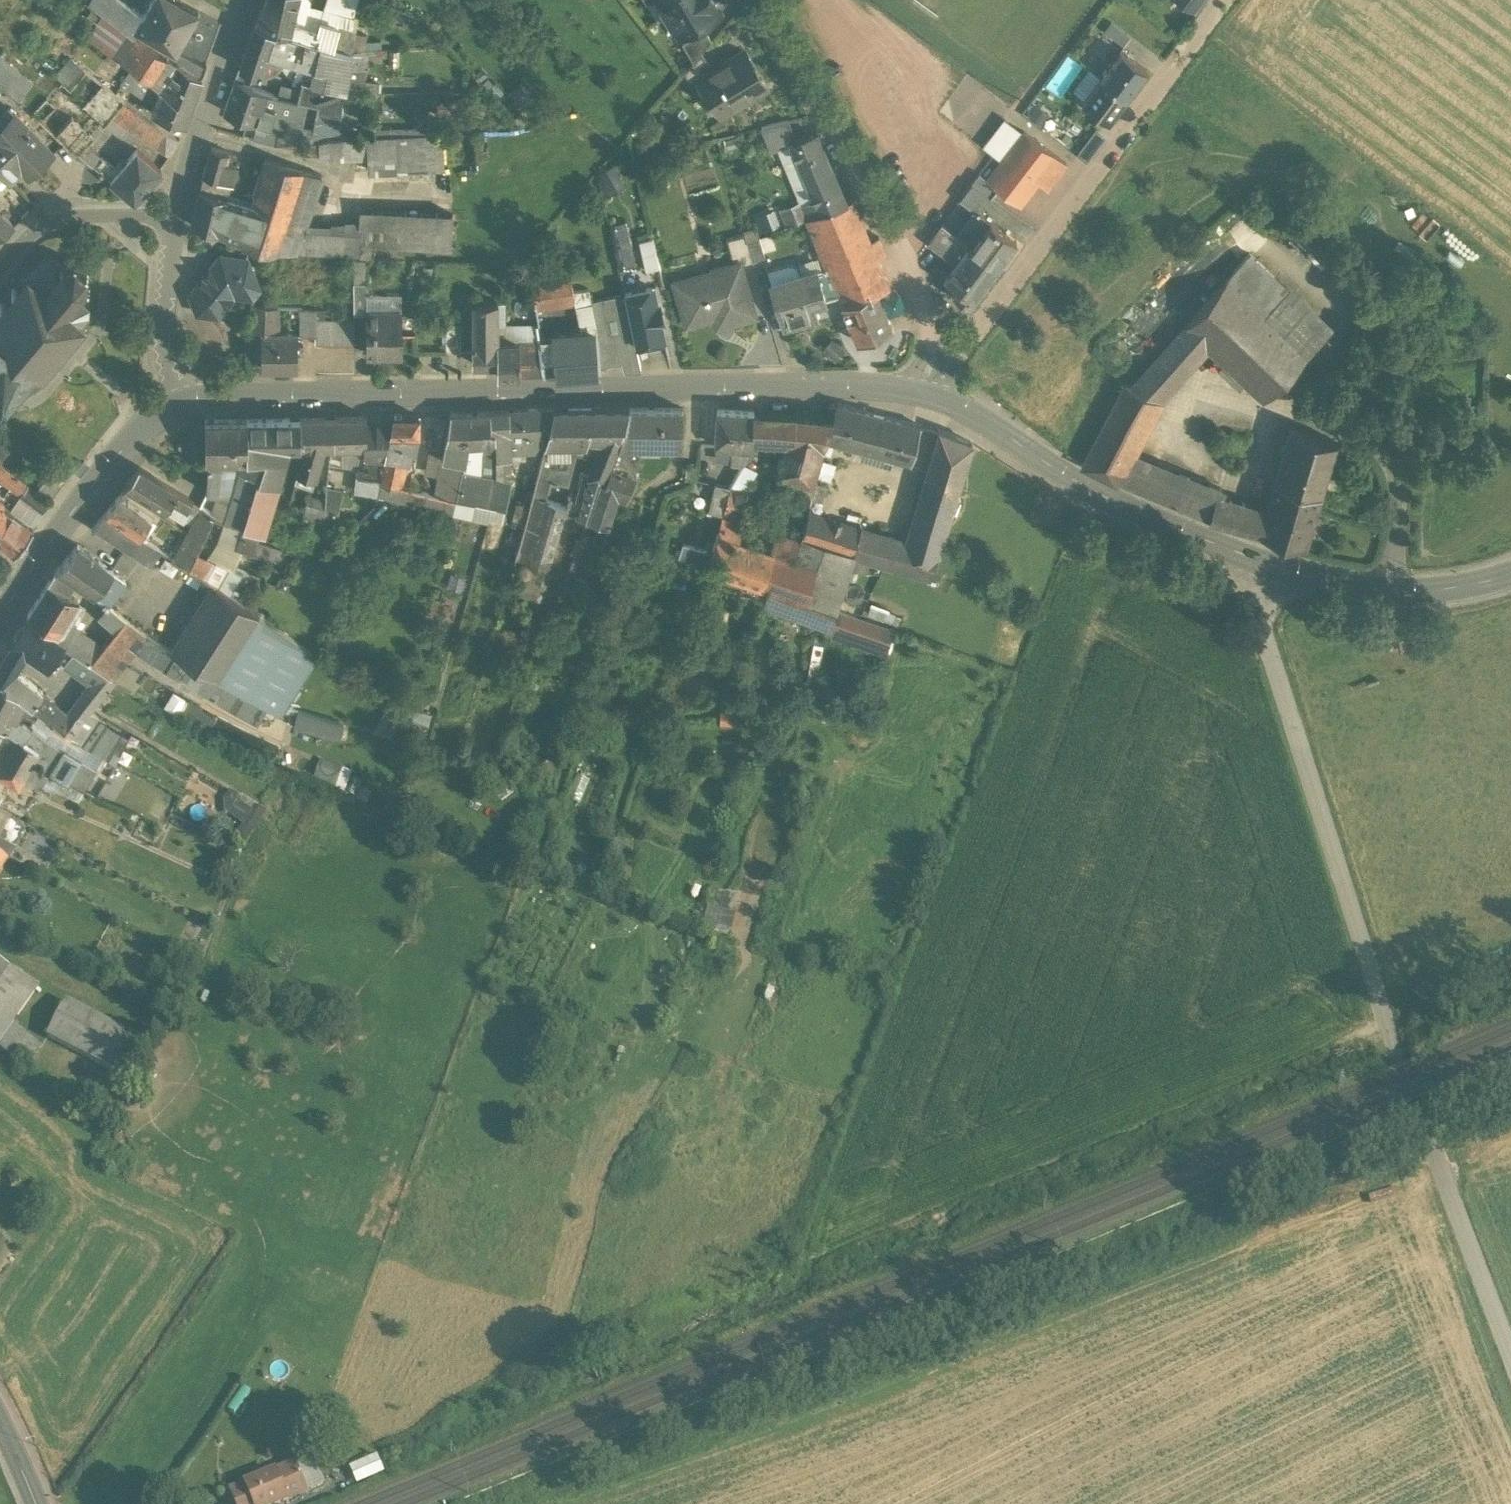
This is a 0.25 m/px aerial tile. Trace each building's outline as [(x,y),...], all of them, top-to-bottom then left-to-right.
[(119,0),(95,0),(90,7),(104,16),(134,35),(137,30),(144,17),(119,0)] [(175,0),(154,0),(144,17),(137,30),(176,52),(198,13),(175,0)] [(254,25),(304,40),(314,44),(318,32),(294,24),(299,0),(265,0),(254,25)] [(294,24),(318,32),(321,23),(339,28),(350,31),(352,20),(323,11),(309,8),(310,2),(308,0),(299,0),(294,24)] [(323,11),(352,20),(358,0),(326,0),(323,11)] [(667,18),(699,0),(657,0),(667,18)] [(667,18),(679,38),(721,14),(713,0),(699,0),(667,18)] [(134,35),(104,16),(88,40),(141,74),(142,75),(151,82),(162,66),(152,59),(157,51),(134,35)] [(339,28),(321,23),(318,32),(314,44),(318,45),(320,45),(333,48),(339,28)] [(1130,37),(1111,23),(1104,32),(1123,46),(1130,37)] [(304,40),(254,25),(239,70),(259,78),(262,75),(267,54),(284,60),(297,63),(299,57),(304,40)] [(350,31),(339,28),(333,48),(352,53),(355,33),(350,31)] [(176,52),(137,30),(134,35),(157,51),(152,59),(162,66),(151,82),(160,90),(178,65),(202,80),(206,69),(176,52)] [(705,31),(682,45),(693,63),(701,54),(712,42),(705,31)] [(355,33),(353,50),(381,48),(381,41),(365,42),(365,35),(355,33)] [(314,44),(304,40),(299,57),(315,62),(318,45),(314,44)] [(333,48),(320,45),(318,45),(315,62),(311,83),(344,91),(352,53),(333,48)] [(1120,50),(1100,76),(1127,96),(1146,69),(1120,50)] [(267,54),(262,75),(266,76),(272,75),(278,71),(282,65),(284,60),(267,54)] [(693,63),(683,74),(691,87),(702,80),(701,79),(712,72),(701,54),(693,63)] [(712,72),(701,79),(702,80),(723,115),(764,90),(742,54),(712,72)] [(0,56),(0,84),(18,100),(32,83),(0,56)] [(86,71),(72,60),(57,77),(64,83),(71,88),(86,71)] [(1080,61),(1077,66),(1082,70),(1085,65),(1080,61)] [(202,80),(178,65),(160,90),(161,91),(192,109),(202,80)] [(142,75),(141,74),(132,68),(122,83),(156,105),(161,91),(160,90),(151,82),(142,75)] [(1089,68),(1085,72),(1090,76),(1094,72),(1089,68)] [(64,83),(33,112),(79,154),(88,145),(112,118),(125,101),(86,71),(71,88),(64,83)] [(1100,76),(1081,102),(1108,121),(1127,96),(1100,76)] [(311,83),(302,81),(299,95),(297,103),(305,106),(317,108),(315,120),(340,125),(344,91),(311,83)] [(255,89),(235,82),(224,114),(234,117),(232,124),(245,129),(248,122),(269,129),(275,110),(263,105),(267,93),(255,89)] [(526,83),(515,93),(526,105),(537,95),(526,83)] [(192,109),(161,91),(156,105),(152,115),(185,128),(192,109)] [(275,110),(269,129),(275,131),(278,122),(300,126),(305,106),(297,103),(299,95),(281,92),(279,98),(267,93),(263,105),(275,110)] [(125,101),(112,118),(143,140),(155,123),(125,101)] [(0,135),(0,168),(11,180),(22,169),(28,176),(53,152),(31,129),(30,130),(18,118),(0,135)] [(1002,162),(1024,133),(1006,119),(984,148),(1002,162)] [(254,125),(251,140),(275,145),(305,142),(317,140),(329,138),(338,137),(340,125),(315,120),(314,129),(278,122),(275,131),(254,125)] [(788,121),(762,128),(772,154),(792,145),(792,144),(797,142),(788,121)] [(180,142),(155,123),(143,140),(169,159),(180,142)] [(1103,138),(1093,130),(1076,151),(1086,159),(1103,138)] [(424,134),(367,136),(368,158),(368,171),(433,167),(432,133),(424,134)] [(987,180),(987,181),(998,189),(1020,206),(1037,182),(1056,157),(1024,133),(1002,162),(987,180)] [(367,136),(342,137),(343,160),(368,158),(367,136)] [(797,142),(792,144),(792,145),(798,160),(819,152),(812,136),(797,142)] [(342,137),(329,138),(330,155),(330,160),(343,160),(342,137)] [(329,138),(317,140),(319,155),(330,155),(329,138)] [(317,140),(305,142),(306,154),(319,155),(317,140)] [(79,154),(95,168),(102,159),(88,145),(79,154)] [(229,154),(211,148),(203,178),(229,186),(233,173),(235,167),(226,165),(229,154)] [(845,204),(822,150),(819,152),(798,160),(813,200),(801,205),(807,220),(845,204)] [(125,164),(110,181),(133,201),(135,201),(162,171),(138,151),(125,164)] [(1056,157),(1037,182),(1047,190),(1066,165),(1056,157)] [(114,169),(102,159),(95,168),(110,181),(125,164),(122,161),(114,169)] [(321,176),(265,160),(259,180),(255,194),(251,206),(245,225),(246,225),(239,243),(267,252),(294,253),(302,230),(321,176)] [(233,173),(229,186),(255,194),(259,180),(233,173)] [(987,180),(979,175),(972,184),(991,198),(998,189),(987,181),(987,180)] [(971,184),(962,196),(982,211),(991,198),(972,184),(971,184)] [(227,199),(199,191),(193,223),(239,243),(246,225),(245,225),(224,215),(227,199)] [(251,206),(227,199),(224,215),(245,225),(251,206)] [(845,204),(807,220),(828,272),(838,295),(842,306),(876,292),(877,294),(889,289),(878,261),(888,257),(880,238),(870,242),(853,201),(845,204)] [(404,215),(375,214),(375,220),(362,220),(361,223),(360,257),(367,258),(373,258),(374,244),(451,247),(452,214),(404,211),(404,215)] [(14,225),(0,212),(0,237),(14,225)] [(991,222),(971,248),(997,267),(1008,252),(1007,251),(1014,240),(1016,241),(1016,240),(991,222)] [(345,223),(333,226),(319,227),(318,255),(353,257),(360,257),(361,223),(345,223)] [(628,243),(624,224),(621,223),(611,225),(621,274),(645,269),(640,245),(636,246),(628,248),(628,243)] [(968,246),(940,226),(927,244),(954,264),(968,246)] [(317,235),(302,230),(294,253),(316,253),(317,235)] [(752,262),(746,242),(744,235),(726,240),(733,264),(739,262),(740,266),(752,262)] [(759,238),(746,242),(752,262),(765,258),(759,238)] [(653,239),(639,243),(640,245),(645,269),(646,271),(659,268),(653,239)] [(954,264),(944,278),(958,288),(954,294),(969,305),(997,267),(971,248),(968,246),(954,264)] [(0,307),(0,384),(7,390),(31,361),(40,369),(41,372),(43,372),(43,368),(57,352),(60,355),(62,353),(59,350),(70,338),(73,341),(75,338),(71,336),(82,324),(85,327),(87,325),(83,321),(83,320),(82,319),(87,312),(88,313),(89,312),(88,311),(89,305),(90,304),(90,303),(88,303),(84,299),(84,298),(83,297),(82,299),(76,296),(85,287),(89,288),(90,285),(85,284),(85,275),(89,273),(88,270),(84,272),(76,266),(77,261),(75,260),(73,265),(65,266),(63,262),(61,262),(57,259),(51,257),(33,278),(29,274),(0,307)] [(225,257),(217,267),(213,266),(210,270),(208,268),(195,285),(197,286),(189,296),(193,306),(223,310),(225,307),(227,308),(234,299),(232,298),(234,295),(252,298),(259,289),(247,260),(225,257)] [(360,257),(353,257),(353,282),(368,282),(367,258),(360,257)] [(1325,337),(1244,261),(1226,281),(1307,356),(1325,337)] [(733,264),(673,282),(686,326),(729,314),(732,323),(755,316),(740,266),(739,262),(733,264)] [(821,270),(799,276),(806,300),(810,299),(811,304),(817,302),(821,304),(824,300),(825,299),(838,295),(828,272),(821,270)] [(799,276),(771,284),(774,295),(777,294),(781,308),(778,308),(784,329),(816,319),(811,304),(810,299),(806,300),(799,276)] [(591,301),(590,289),(574,291),(572,280),(531,286),(534,306),(575,300),(580,332),(581,337),(597,336),(591,301)] [(1158,398),(1206,344),(1265,399),(1280,383),(1307,356),(1226,281),(1187,326),(1132,388),(1158,401),(1159,400),(1158,398)] [(368,312),(368,282),(353,282),(353,319),(366,319),(366,312),(368,312)] [(652,287),(624,293),(635,344),(663,338),(659,321),(662,320),(659,304),(656,305),(652,287)] [(842,306),(857,343),(891,329),(877,294),(876,292),(842,306)] [(624,295),(591,301),(597,336),(598,350),(604,350),(606,359),(624,355),(623,351),(629,350),(635,368),(640,367),(635,344),(624,295)] [(499,343),(499,302),(473,302),(473,365),(498,364),(498,376),(520,376),(520,343),(499,343)] [(278,308),(253,306),(252,334),(262,334),(277,334),(278,308)] [(316,309),(302,308),(302,336),(315,336),(316,336),(316,320),(316,309)] [(402,315),(383,315),(383,312),(368,312),(366,312),(366,319),(367,355),(402,354),(402,315)] [(354,321),(316,320),(316,336),(315,336),(314,345),(354,346),(354,321)] [(461,325),(447,325),(446,352),(460,352),(461,325)] [(576,338),(537,340),(542,375),(543,377),(600,373),(598,350),(597,336),(581,337),(580,332),(575,333),(576,338)] [(277,334),(262,334),(262,369),(297,370),(297,352),(303,352),(303,344),(297,344),(297,334),(277,334)] [(537,340),(536,336),(525,336),(525,343),(520,343),(520,376),(542,375),(537,340)] [(1307,356),(1280,383),(1302,402),(1315,364),(1307,356)] [(1356,373),(1342,372),(1341,379),(1336,382),(1336,412),(1354,412),(1354,387),(1355,387),(1356,373)] [(1125,384),(1081,469),(1100,479),(1115,485),(1207,522),(1217,490),(1130,455),(1158,401),(1132,388),(1125,384)] [(921,428),(839,407),(837,407),(836,409),(827,443),(912,465),(921,428)] [(554,409),(527,410),(526,438),(547,437),(554,411),(554,409)] [(527,410),(489,413),(490,430),(495,430),(496,446),(496,455),(496,457),(512,457),(511,438),(526,438),(527,410)] [(629,410),(554,411),(547,437),(545,445),(557,445),(578,445),(587,445),(589,438),(602,441),(619,443),(620,440),(629,410)] [(629,410),(620,440),(639,447),(642,447),(682,447),(682,410),(629,410)] [(754,414),(718,412),(716,447),(734,448),(733,466),(742,466),(752,449),(752,439),(754,414)] [(489,413),(473,414),(467,443),(483,442),(484,447),(496,446),(495,430),(490,430),(489,413)] [(470,414),(451,414),(442,458),(464,463),(467,443),(473,414),(470,414)] [(797,417),(754,414),(752,439),(788,442),(778,473),(810,483),(824,442),(830,420),(797,417)] [(420,416),(393,417),(391,424),(389,434),(385,456),(406,461),(409,450),(416,451),(418,435),(419,435),(420,416)] [(366,417),(338,418),(338,445),(338,446),(348,446),(347,460),(363,463),(365,455),(367,455),(366,426),(366,417)] [(301,418),(247,420),(247,447),(247,455),(248,455),(265,456),(258,479),(276,484),(286,455),(286,446),(289,446),(301,444),(301,418)] [(338,418),(301,418),(301,444),(305,444),(319,442),(324,444),(324,445),(338,445),(338,418)] [(247,420),(205,421),(206,457),(210,457),(222,456),(241,456),(247,455),(247,447),(247,420)] [(391,424),(366,426),(367,455),(384,457),(385,456),(389,434),(391,424)] [(1336,444),(1290,430),(1276,483),(1282,485),(1274,513),(1312,524),(1336,444)] [(972,445),(941,433),(927,478),(959,488),(972,445)] [(602,441),(589,438),(587,445),(578,445),(576,452),(596,458),(602,441)] [(639,447),(620,440),(619,443),(605,481),(600,480),(598,488),(617,494),(626,497),(633,479),(642,447),(639,447)] [(619,443),(602,441),(596,458),(590,476),(600,480),(605,481),(619,443)] [(319,442),(305,444),(298,472),(316,477),(324,445),(324,444),(319,442)] [(483,442),(467,443),(464,463),(462,471),(481,474),(482,452),(484,452),(484,447),(483,442)] [(557,445),(545,445),(533,496),(544,499),(545,500),(549,481),(557,445)] [(578,445),(557,445),(549,481),(557,482),(556,485),(559,485),(559,483),(568,485),(576,452),(578,445)] [(496,446),(484,447),(484,452),(482,452),(481,474),(491,476),(495,476),(496,457),(496,455),(496,446)] [(755,460),(752,449),(742,466),(730,487),(722,516),(718,535),(734,540),(755,460)] [(241,469),(225,522),(226,522),(243,527),(244,526),(258,479),(265,456),(248,455),(247,455),(241,456),(241,469)] [(367,455),(365,455),(363,463),(361,478),(380,481),(384,457),(367,455)] [(222,456),(210,457),(207,486),(218,487),(222,456)] [(406,461),(385,456),(384,457),(380,481),(400,485),(406,461)] [(512,457),(496,457),(495,476),(512,480),(512,457)] [(464,463),(442,458),(436,494),(457,499),(459,487),(462,471),(464,463)] [(0,463),(0,479),(25,497),(32,486),(0,463)] [(193,501),(139,469),(127,486),(182,518),(188,509),(193,501)] [(53,471),(38,490),(51,500),(68,477),(53,471)] [(481,474),(462,471),(459,487),(488,492),(489,492),(491,476),(481,474)] [(600,480),(590,476),(582,473),(575,499),(593,505),(598,488),(600,480)] [(959,488),(927,478),(907,543),(940,553),(959,488)] [(276,484),(258,479),(244,526),(260,531),(260,532),(276,484)] [(400,485),(380,481),(377,495),(411,503),(414,489),(400,485)] [(730,487),(716,484),(709,513),(722,516),(730,487)] [(38,490),(32,486),(25,497),(24,499),(42,512),(51,500),(38,490)] [(488,492),(459,487),(457,499),(486,504),(488,492)] [(341,492),(326,488),(325,501),(324,521),(334,524),(341,492)] [(617,494),(598,488),(593,505),(550,616),(566,621),(567,619),(574,599),(604,522),(607,524),(617,494)] [(436,494),(414,489),(411,503),(454,513),(457,499),(436,494)] [(1222,492),(1217,490),(1207,522),(1266,538),(1272,519),(1245,511),(1246,507),(1219,500),(1222,492)] [(309,496),(293,492),(287,512),(303,517),(309,496)] [(12,509),(5,503),(6,502),(3,500),(5,499),(0,495),(0,526),(12,509)] [(821,497),(814,495),(812,503),(819,505),(821,497)] [(119,496),(106,512),(129,529),(136,533),(140,536),(141,535),(153,519),(119,496)] [(325,501),(309,496),(303,517),(306,517),(324,521),(325,501)] [(544,499),(533,496),(528,514),(524,525),(524,526),(518,549),(529,552),(544,499)] [(529,552),(529,553),(552,560),(567,506),(545,500),(544,499),(529,552)] [(203,507),(196,502),(195,502),(193,501),(188,509),(198,516),(203,507)] [(216,514),(203,507),(198,516),(188,532),(202,541),(216,514)] [(0,526),(0,538),(15,549),(33,525),(12,509),(0,526)] [(528,514),(505,509),(503,520),(524,525),(528,514)] [(129,529),(106,512),(93,528),(124,548),(136,533),(129,529)] [(1312,524),(1274,513),(1272,519),(1266,538),(1305,548),(1312,524)] [(862,531),(809,515),(803,539),(824,547),(855,556),(862,531)] [(324,521),(306,517),(304,525),(322,529),(324,521)] [(243,527),(226,522),(221,542),(237,547),(243,527)] [(260,531),(244,526),(243,527),(237,547),(243,549),(253,552),(257,540),(260,531)] [(768,552),(817,568),(824,547),(803,539),(776,530),(768,552)] [(647,536),(632,531),(629,541),(644,546),(647,536)] [(907,543),(862,531),(855,556),(872,561),(932,577),(940,553),(907,543)] [(202,541),(188,532),(176,555),(175,557),(190,566),(198,551),(202,541)] [(136,533),(124,548),(150,564),(161,549),(141,535),(140,536),(136,533)] [(734,540),(718,535),(706,568),(769,589),(805,601),(817,568),(768,552),(734,540)] [(290,551),(257,540),(253,552),(286,563),(290,551)] [(221,542),(207,555),(234,568),(243,549),(237,547),(221,542)] [(114,572),(77,545),(57,569),(74,581),(96,595),(114,572)] [(824,547),(817,568),(805,601),(837,612),(855,556),(824,547)] [(529,552),(518,549),(514,560),(526,564),(529,553),(529,552)] [(198,551),(190,566),(199,572),(207,555),(198,551)] [(552,560),(529,553),(526,564),(549,571),(552,560)] [(234,568),(207,555),(199,572),(216,583),(246,603),(257,579),(234,568)] [(872,561),(855,556),(852,570),(866,575),(872,561)] [(50,581),(28,615),(58,636),(61,631),(67,623),(80,603),(66,593),(74,581),(57,569),(50,581)] [(114,572),(96,595),(97,595),(103,600),(107,604),(120,588),(126,580),(114,572)] [(216,583),(174,652),(218,678),(219,678),(260,613),(246,603),(216,583)] [(805,601),(769,589),(762,608),(830,631),(837,612),(805,601)] [(107,604),(103,600),(97,595),(93,600),(103,611),(108,605),(107,604)] [(124,619),(108,605),(103,611),(99,616),(116,631),(125,620),(124,619)] [(828,638),(884,657),(893,631),(837,612),(830,631),(828,638)] [(260,613),(219,678),(263,702),(271,689),(288,699),(316,656),(260,613)] [(28,617),(11,643),(1,660),(17,673),(28,654),(49,668),(50,667),(65,643),(57,637),(28,617)] [(101,649),(91,661),(101,668),(112,676),(134,650),(146,635),(125,620),(116,631),(101,649)] [(101,649),(67,623),(61,631),(66,635),(62,640),(58,637),(57,637),(65,643),(91,661),(101,649)] [(66,635),(61,631),(58,636),(58,637),(62,640),(66,635)] [(174,652),(146,635),(134,650),(164,669),(174,652)] [(91,661),(65,643),(50,667),(56,671),(60,664),(89,684),(101,668),(91,661)] [(218,678),(174,652),(164,669),(200,690),(204,688),(259,720),(267,706),(218,678)] [(1,660),(0,661),(0,681),(22,699),(33,707),(43,694),(17,673),(1,660)] [(89,684),(76,702),(91,713),(117,680),(112,676),(101,668),(89,684)] [(6,729),(11,719),(22,699),(0,681),(0,725),(6,729)] [(43,694),(33,707),(70,737),(91,713),(76,702),(67,714),(43,694)] [(299,726),(347,741),(352,724),(304,710),(299,726)] [(380,732),(397,737),(404,716),(386,711),(380,732)] [(91,713),(70,737),(74,740),(83,745),(100,720),(91,713)] [(29,731),(11,719),(6,729),(17,736),(23,740),(29,731)] [(0,725),(0,734),(13,743),(17,736),(6,729),(0,725)] [(48,740),(33,727),(29,731),(23,740),(39,751),(31,765),(85,790),(97,770),(48,740)] [(17,736),(13,743),(0,766),(0,777),(18,788),(31,765),(39,751),(23,740),(17,736)] [(220,820),(254,837),(268,808),(234,792),(220,820)] [(717,888),(706,927),(739,935),(749,896),(717,888)] [(8,973),(0,968),(0,984),(8,973)] [(0,984),(0,1043),(12,1026),(38,988),(8,973),(0,984)] [(138,1038),(65,1001),(48,1036),(120,1073),(138,1038)] [(12,1026),(0,1043),(0,1049),(14,1059),(19,1051),(28,1037),(12,1026)] [(19,1051),(14,1059),(27,1068),(32,1060),(19,1051)] [(382,1453),(350,1466),(354,1478),(386,1464),(382,1453)] [(244,1483),(230,1489),(232,1496),(236,1503),(275,1503),(316,1488),(331,1482),(328,1474),(323,1462),(320,1454),(305,1460),(244,1483)]
